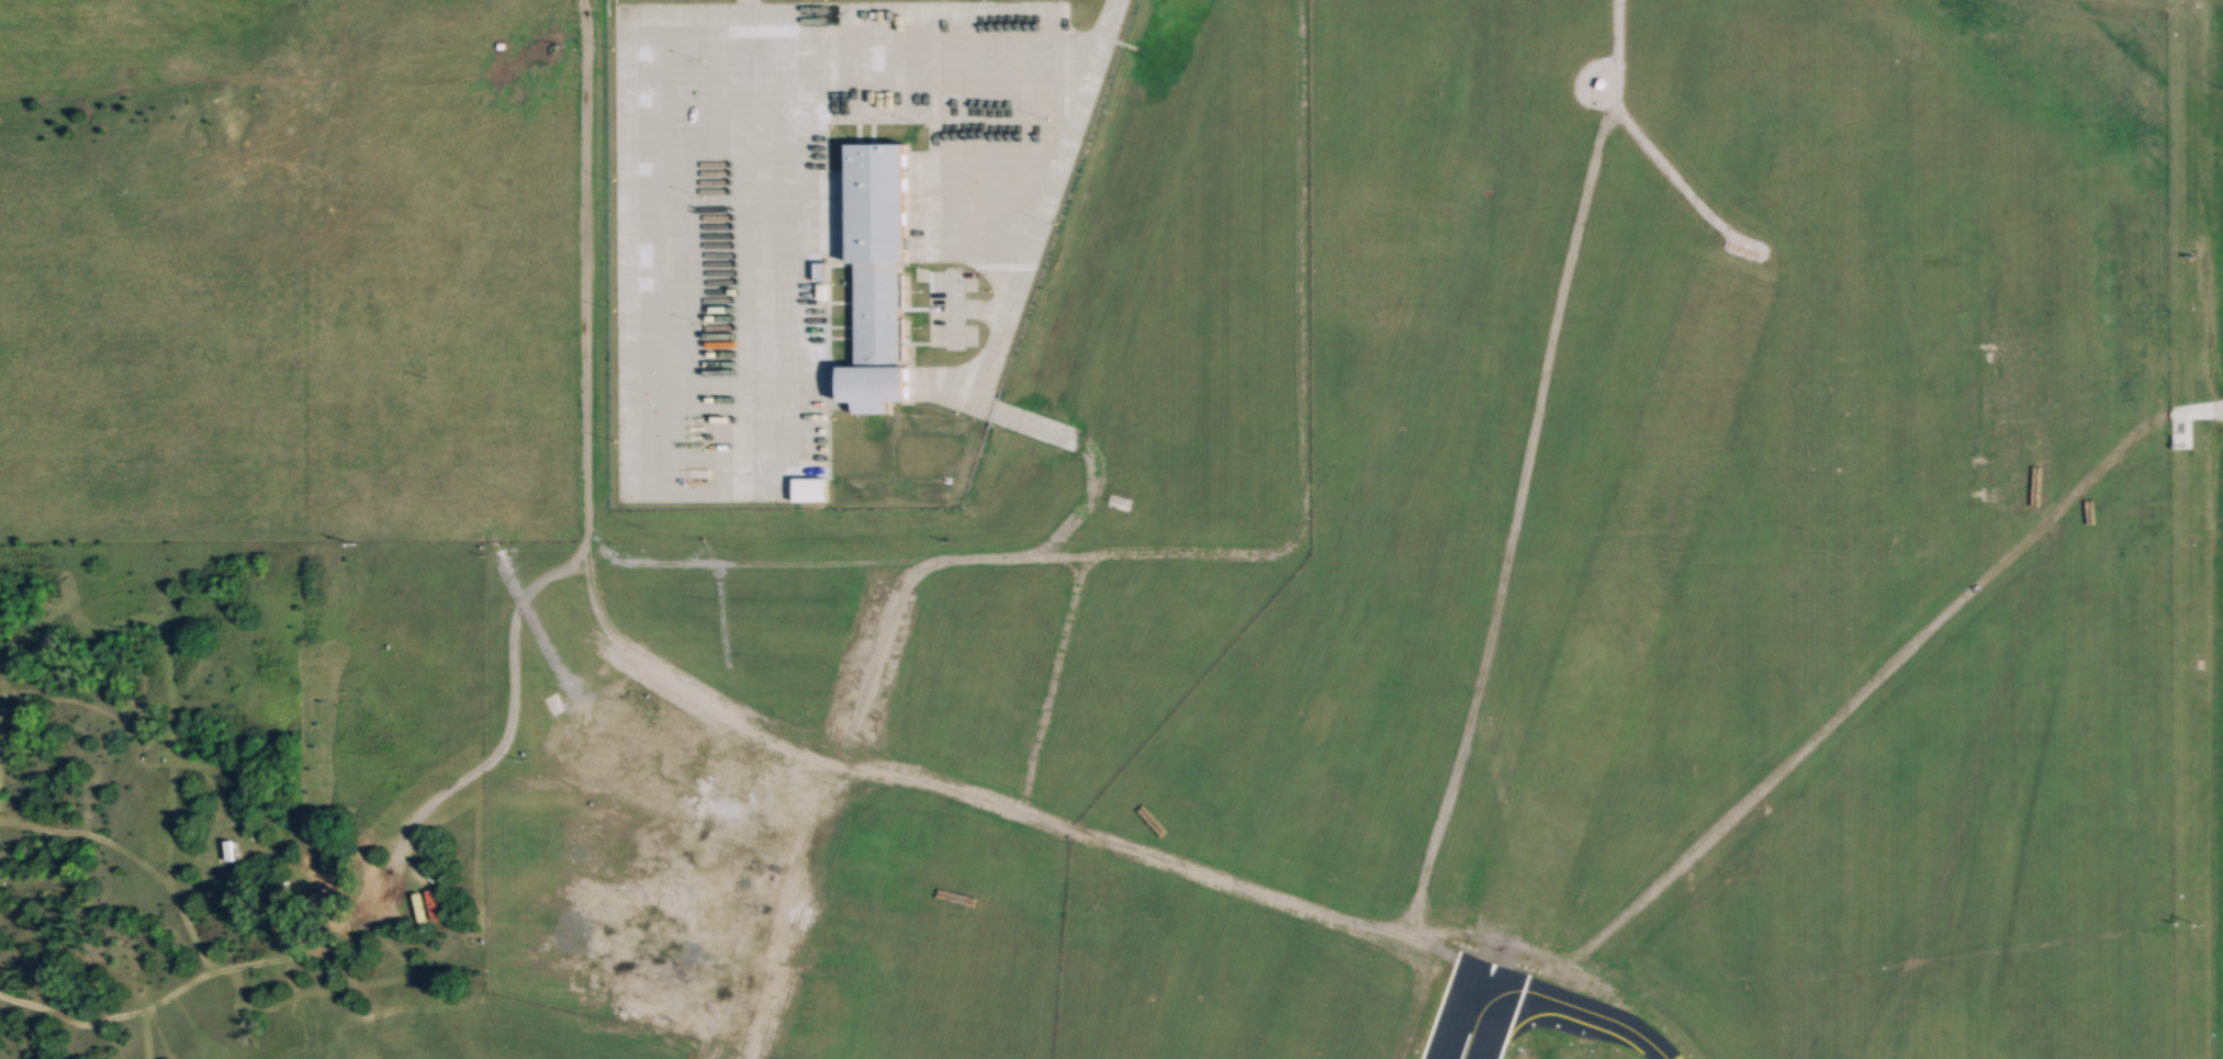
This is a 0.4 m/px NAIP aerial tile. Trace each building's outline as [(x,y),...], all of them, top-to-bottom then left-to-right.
[(908,142),(851,143),(853,366),(842,366),(842,404),(854,404),(854,415),(892,414),(892,403),(910,402),(909,365),(903,365),(902,264),(909,264),(908,142)] [(827,477),(793,477),(793,501),(827,501),(827,477)] [(222,860),(230,860),(230,840),(222,840),(222,860)] [(1501,1016),(1505,1017),(1508,1009),(1512,1010),(1514,1003),(1508,1001),(1504,1014),(1496,1011),(1494,1016),(1477,1011),(1462,1058),(1487,1058),(1501,1016)]
